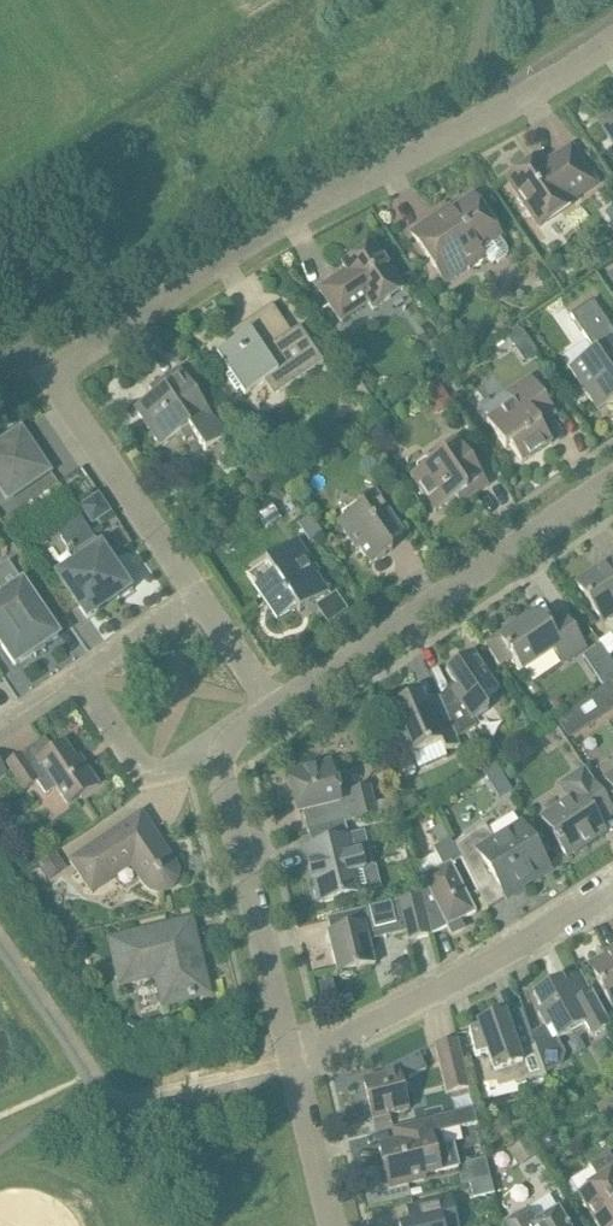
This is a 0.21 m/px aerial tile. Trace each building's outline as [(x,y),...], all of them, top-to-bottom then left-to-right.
[(599,127),(612,147),(612,117),(599,127)] [(596,184),(571,147),(545,165),(540,157),(507,179),(539,227),(572,205),(569,201),(596,184)] [(503,242),(487,218),(474,198),(453,213),(450,208),(412,234),(426,254),(445,281),(485,254),(491,261),(495,263),(500,262),(506,258),(508,255),(509,250),(503,242)] [(404,289),(373,244),(342,264),(349,274),(341,279),(339,276),(319,289),(341,321),(368,303),(373,310),(404,289)] [(570,369),(585,391),(598,411),(612,401),(612,329),(593,299),(570,314),(595,351),(570,369)] [(242,389),(245,394),(269,378),(278,393),(324,362),(313,346),(300,326),(290,333),(272,307),(245,325),(249,331),(217,353),(231,373),(227,376),(238,392),(242,389)] [(517,327),(506,334),(514,347),(525,339),(517,327)] [(214,420),(179,368),(150,389),(154,396),(135,409),(160,447),(180,434),(184,440),(194,434),(205,451),(226,438),(214,420)] [(539,388),(532,377),(507,393),(514,403),(487,421),(493,429),(505,449),(510,446),(522,463),(552,442),(536,419),(553,408),(539,388)] [(452,404),(438,382),(421,392),(435,415),(452,404)] [(21,429),(0,444),(0,489),(7,500),(49,471),(21,429)] [(411,477),(421,493),(435,513),(456,498),(460,504),(488,486),(456,438),(428,457),(432,462),(430,464),(426,462),(417,468),(417,473),(411,477)] [(266,473),(253,482),(260,491),(272,482),(266,473)] [(389,514),(375,493),(341,515),(344,519),(338,523),(357,552),(360,550),(370,565),(392,550),(388,544),(403,534),(389,514)] [(84,505),(92,517),(107,507),(99,495),(84,505)] [(251,506),(259,518),(274,508),(266,496),(260,500),(251,506)] [(316,525),(305,508),(292,517),(302,533),(316,525)] [(84,569),(77,568),(61,579),(74,598),(87,618),(100,609),(98,605),(104,601),(110,602),(117,597),(119,600),(133,590),(127,581),(124,582),(108,559),(84,522),(62,537),(84,569)] [(315,567),(297,541),(266,563),(274,575),(255,587),(277,619),(296,607),(300,613),(328,594),(312,569),(315,567)] [(598,573),(595,570),(576,583),(590,603),(603,623),(612,616),(612,563),(598,573)] [(0,570),(0,644),(2,646),(15,666),(35,652),(32,648),(39,643),(42,648),(59,636),(45,616),(23,582),(20,584),(8,565),(0,570)] [(484,645),(500,667),(513,658),(522,672),(554,651),(563,664),(586,648),(576,634),(563,614),(546,625),(540,616),(529,624),(525,617),(498,636),(484,645)] [(454,694),(443,705),(458,738),(477,725),(473,720),(489,710),(483,702),(498,691),(473,653),(446,671),(457,688),(453,692),(454,694)] [(594,674),(603,687),(612,680),(612,663),(612,662),(594,674)] [(557,722),(569,739),(612,710),(612,686),(611,683),(572,709),(573,711),(557,722)] [(445,752),(460,746),(457,739),(458,738),(443,705),(442,706),(439,698),(425,703),(422,695),(391,708),(401,730),(412,756),(419,770),(447,757),(445,752)] [(80,766),(64,743),(28,767),(20,755),(7,764),(21,784),(25,790),(37,782),(46,796),(57,788),(69,806),(99,785),(84,764),(80,766)] [(339,796),(331,763),(289,773),(298,814),(303,813),(308,832),(376,815),(369,787),(350,791),(351,793),(339,796)] [(502,777),(494,765),(480,774),(488,786),(502,777)] [(586,769),(561,785),(570,800),(542,819),(567,857),(605,832),(599,823),(612,814),(612,811),(586,769)] [(401,809),(398,797),(378,802),(381,814),(401,809)] [(401,809),(381,814),(384,826),(404,821),(401,809)] [(157,835),(141,812),(70,861),(92,893),(131,867),(143,884),(149,891),(158,894),(167,892),(174,887),(178,880),(179,871),(175,862),(165,847),(161,849),(154,838),(157,835)] [(485,825),(454,845),(461,859),(478,892),(495,881),(504,895),(549,867),(523,826),(496,843),(485,825)] [(449,838),(443,826),(434,831),(440,843),(449,838)] [(358,834),(307,847),(320,903),(363,892),(358,873),(366,871),(362,853),(363,853),(358,834)] [(452,864),(461,859),(454,845),(453,846),(450,840),(434,849),(443,867),(419,879),(423,895),(432,935),(447,927),(450,934),(464,927),(461,921),(477,913),(466,892),(452,864)] [(67,869),(56,853),(38,864),(49,880),(67,869)] [(432,935),(423,895),(399,901),(405,930),(408,940),(432,934),(432,935)] [(327,919),(330,933),(328,933),(338,974),(375,965),(369,938),(405,930),(399,901),(327,919)] [(209,994),(191,921),(111,941),(122,984),(157,975),(164,1005),(209,994)] [(83,936),(66,939),(68,951),(85,948),(83,936)] [(606,955),(608,959),(590,969),(612,1010),(612,951),(606,955)] [(595,999),(583,978),(566,987),(562,980),(533,995),(542,1012),(538,1014),(546,1030),(551,1027),(558,1040),(585,1025),(589,1033),(596,1036),(611,1028),(595,999)] [(547,1077),(522,1009),(506,1018),(505,1014),(490,1020),(488,1021),(487,1023),(487,1027),(469,1031),(475,1057),(488,1054),(495,1074),(493,1075),(497,1088),(547,1077)] [(464,1064),(458,1041),(435,1046),(441,1070),(446,1093),(470,1087),(464,1064)] [(427,1070),(419,1054),(383,1072),(384,1077),(364,1082),(373,1119),(396,1114),(408,1110),(402,1087),(410,1086),(408,1080),(427,1070)] [(573,1110),(564,1093),(554,1097),(561,1116),(573,1110)] [(595,1103),(602,1115),(612,1108),(612,1093),(595,1103)] [(406,1125),(393,1128),(397,1142),(384,1145),(388,1161),(383,1162),(390,1189),(413,1183),(425,1180),(424,1175),(441,1171),(459,1167),(454,1146),(442,1149),(438,1133),(476,1124),(473,1109),(434,1118),(407,1125),(406,1125)] [(509,1149),(517,1164),(537,1152),(529,1138),(509,1149)] [(608,1151),(589,1162),(600,1180),(579,1193),(599,1225),(612,1225),(612,1158),(608,1151)] [(494,1194),(491,1180),(470,1185),(473,1199),(494,1194)] [(421,1188),(410,1191),(411,1198),(423,1195),(421,1188)] [(452,1198),(407,1209),(410,1225),(406,1225),(458,1225),(452,1198)] [(558,1211),(535,1224),(526,1210),(503,1224),(503,1225),(567,1225),(558,1211)]
